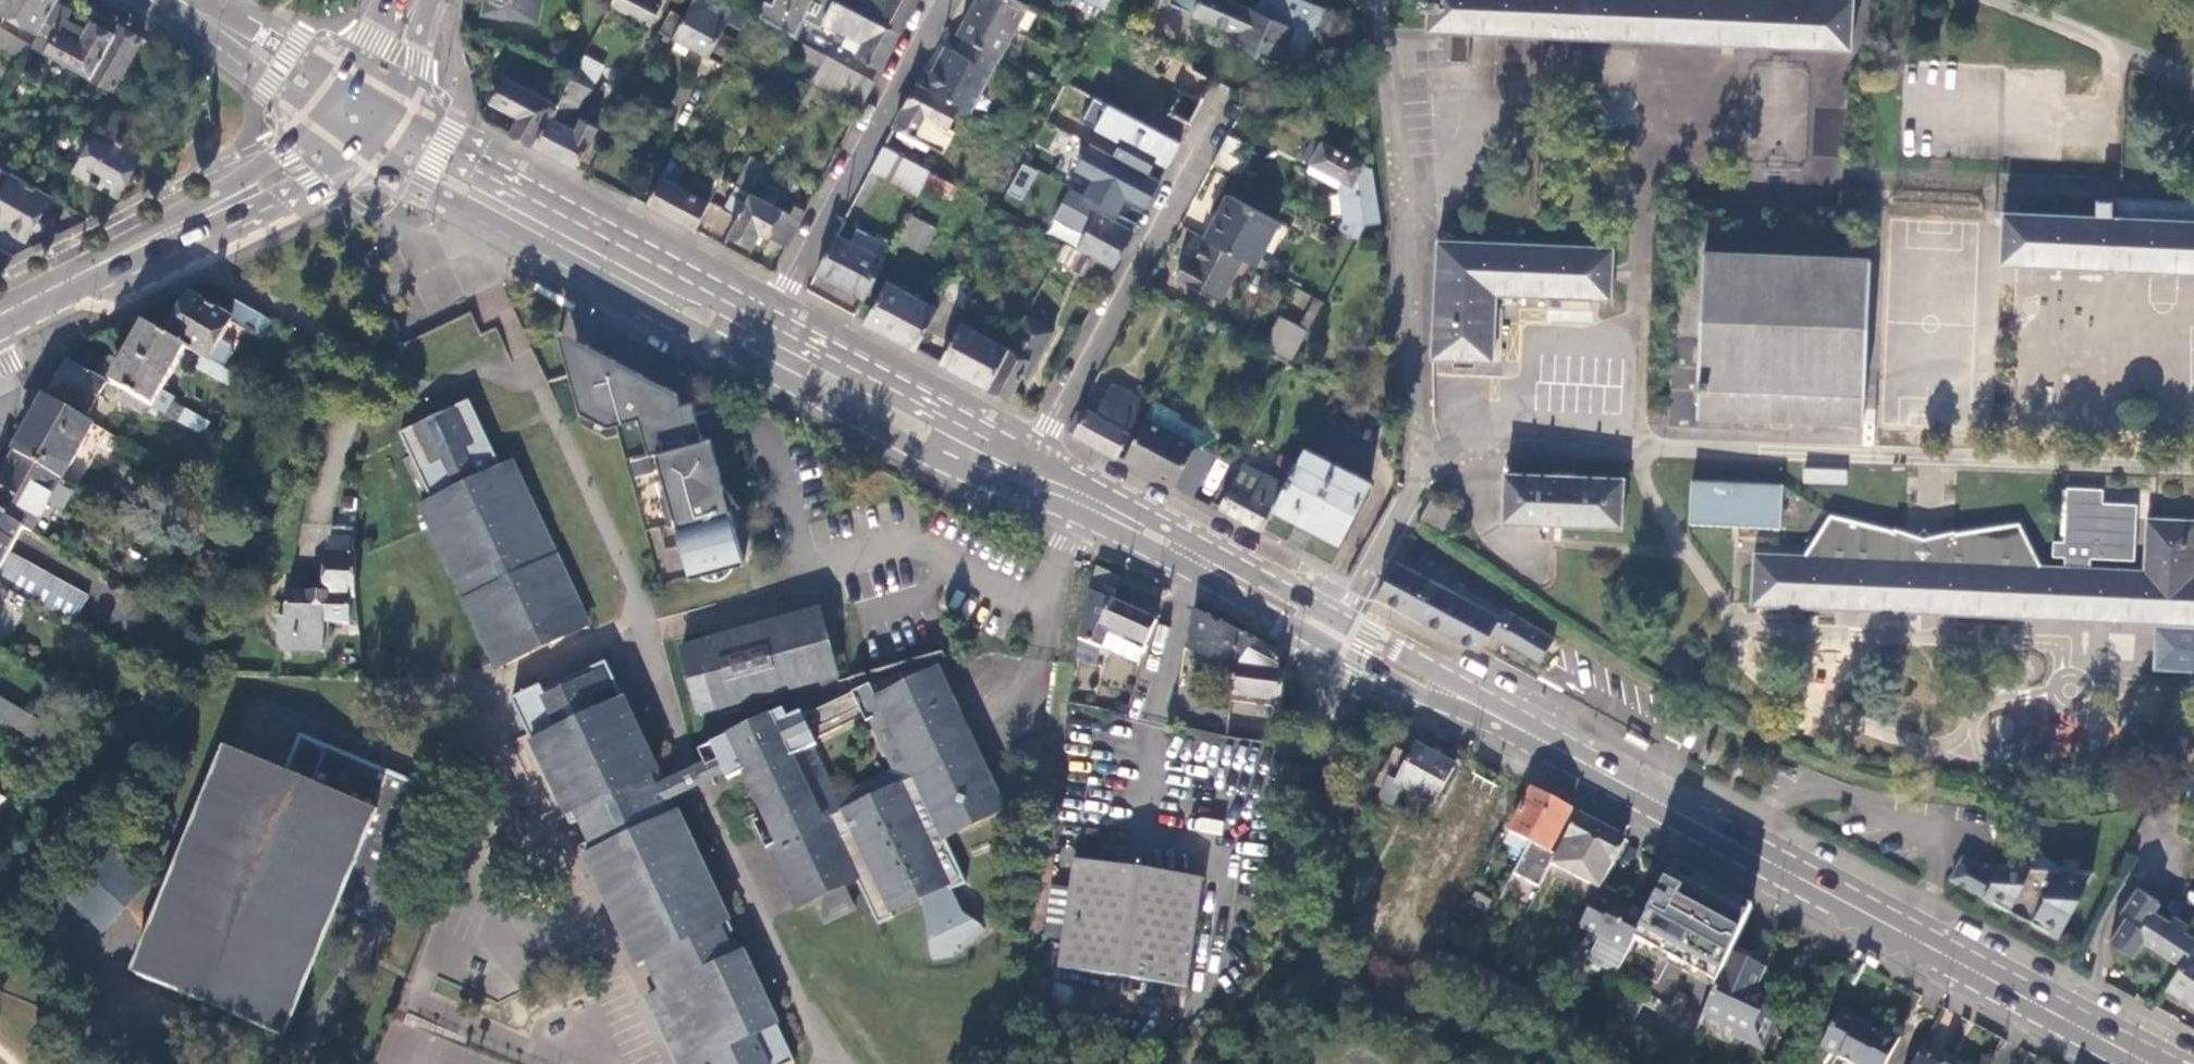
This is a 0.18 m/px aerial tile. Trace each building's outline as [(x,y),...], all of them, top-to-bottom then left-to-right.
[(12,17),(18,21),(40,33),(58,1),(59,0),(0,0),(0,11),(12,17)] [(535,20),(539,0),(487,0),(485,11),(535,20)] [(611,4),(649,24),(660,2),(657,0),(613,0),(611,4)] [(736,6),(724,0),(693,0),(683,17),(669,9),(659,30),(722,64),(736,39),(722,32),(731,16),(736,6)] [(881,70),(901,33),(859,12),(849,7),(835,0),(776,0),(774,5),(767,1),(758,18),(796,39),(806,19),(823,28),(825,23),(849,36),(864,44),(859,53),(857,57),(881,70)] [(901,33),(919,0),(866,0),(859,12),(901,33)] [(1021,0),(977,0),(959,33),(964,36),(971,39),(1001,56),(1029,4),(1021,0)] [(1079,6),(1100,18),(1106,8),(1091,0),(1082,0),(1079,6)] [(1110,0),(1091,0),(1106,8),(1110,0)] [(1200,0),(1170,0),(1169,3),(1195,14),(1200,0)] [(1306,0),(1261,0),(1253,11),(1229,0),(1200,0),(1195,14),(1227,28),(1237,33),(1235,39),(1232,45),(1257,56),(1260,49),(1278,57),(1296,66),(1323,7),(1306,0)] [(1850,49),(1853,0),(1424,0),(1424,8),(1429,8),(1428,29),(1850,49)] [(73,10),(58,1),(40,33),(33,45),(91,77),(116,34),(94,21),(85,35),(80,32),(82,28),(67,20),(73,10)] [(745,23),(749,13),(736,6),(731,16),(745,23)] [(144,38),(121,24),(116,34),(91,77),(115,90),(144,38)] [(1237,33),(1227,28),(1227,35),(1235,39),(1237,33)] [(25,60),(32,47),(7,33),(0,45),(25,60)] [(845,45),(859,53),(864,44),(849,36),(845,45)] [(964,36),(956,52),(961,55),(971,39),(964,36)] [(1467,60),(1467,37),(1446,36),(1446,60),(1467,60)] [(937,75),(926,68),(917,84),(961,108),(971,113),(1001,56),(971,39),(961,55),(956,52),(951,49),(937,75)] [(1275,64),(1278,57),(1260,49),(1257,56),(1275,64)] [(816,68),(809,87),(863,106),(874,76),(805,51),(801,63),(816,68)] [(604,63),(585,53),(571,79),(590,89),(604,63)] [(1169,113),(1191,125),(1214,81),(1172,58),(1166,67),(1162,64),(1159,68),(1163,71),(1158,82),(1179,93),(1169,113)] [(520,116),(511,133),(536,146),(558,105),(536,93),(538,90),(527,85),(525,88),(506,77),(493,101),(520,116)] [(590,89),(571,79),(558,105),(536,146),(576,168),(597,128),(581,119),(575,130),(568,127),(590,89)] [(1149,203),(1181,144),(1149,126),(1066,82),(1063,88),(1048,115),(1068,126),(1073,116),(1140,153),(1121,188),(1149,203)] [(961,108),(917,84),(894,126),(942,152),(953,131),(949,129),(961,108)] [(611,107),(616,111),(619,105),(614,102),(611,107)] [(619,105),(616,111),(622,113),(624,108),(619,105)] [(1181,144),(1188,131),(1156,113),(1149,126),(1181,144)] [(144,153),(100,129),(93,142),(89,147),(76,170),(118,196),(144,153)] [(1250,148),(1229,136),(1215,162),(1236,173),(1250,148)] [(1373,167),(1316,136),(1304,159),(1312,163),(1308,170),(1340,188),(1349,210),(1344,232),(1358,239),(1366,224),(1382,224),(1373,167)] [(931,172),(883,146),(870,170),(919,196),(931,172)] [(1020,163),(1005,194),(1023,202),(1037,171),(1020,163)] [(26,241),(52,196),(12,174),(0,167),(0,225),(26,241)] [(710,202),(662,176),(646,205),(694,231),(710,202)] [(1114,268),(1138,224),(1079,192),(1071,206),(1094,220),(1079,250),(1114,268)] [(1230,196),(1206,241),(1241,260),(1255,267),(1279,223),(1230,196)] [(2193,273),(2193,203),(2119,200),(2119,219),(2006,213),(2006,212),(2002,211),(2000,264),(2193,273)] [(900,239),(924,252),(938,227),(914,214),(900,239)] [(1064,234),(1061,241),(1065,244),(1069,237),(1064,234)] [(835,236),(816,272),(866,298),(885,261),(835,236)] [(1432,357),(1494,360),(1498,293),(1613,300),(1615,247),(1438,237),(1432,357)] [(1241,260),(1206,241),(1194,263),(1186,259),(1175,278),(1219,302),(1241,260)] [(1076,269),(1084,254),(1065,244),(1057,259),(1076,269)] [(1696,417),(1863,425),(1871,260),(1703,252),(1696,417)] [(1105,285),(1114,270),(1084,254),(1076,269),(1105,285)] [(556,291),(534,279),(529,287),(551,299),(556,291)] [(944,299),(945,297),(940,293),(933,306),(889,282),(867,323),(917,350),(928,330),(944,299)] [(577,303),(556,291),(551,299),(572,312),(577,303)] [(231,319),(224,315),(188,295),(165,336),(184,347),(196,354),(222,369),(234,349),(219,340),(231,319)] [(251,331),(260,314),(233,299),(224,315),(231,319),(251,331)] [(944,299),(928,330),(943,338),(959,307),(944,299)] [(989,388),(1011,400),(1026,375),(1031,363),(1039,348),(1045,351),(1056,331),(1027,316),(1009,349),(989,388)] [(1267,345),(1293,359),(1308,330),(1282,317),(1267,345)] [(966,318),(942,362),(989,388),(1009,349),(968,327),(972,321),(966,318)] [(165,336),(143,324),(109,383),(122,391),(148,405),(163,414),(170,401),(171,398),(159,391),(184,347),(165,336)] [(747,559),(727,490),(725,483),(713,439),(712,434),(705,436),(693,400),(682,404),(679,397),(679,388),(630,362),(562,325),(559,329),(563,345),(570,366),(583,410),(609,423),(640,414),(651,451),(658,449),(693,574),(747,559)] [(222,369),(196,354),(191,364),(227,384),(232,375),(222,369)] [(105,381),(66,359),(47,392),(86,415),(105,381)] [(1102,405),(1086,399),(1069,431),(1119,457),(1131,434),(1131,431),(1146,403),(1113,385),(1102,405)] [(148,405),(122,391),(117,400),(142,415),(148,405)] [(61,481),(92,424),(44,397),(12,453),(60,481),(61,481)] [(163,414),(201,435),(208,423),(170,401),(163,414)] [(423,508),(423,509),(493,657),(498,668),(589,625),(514,465),(503,470),(471,403),(470,404),(402,435),(434,502),(423,508)] [(1284,486),(1272,508),(1337,543),(1369,483),(1304,448),(1296,463),(1284,486)] [(30,533),(60,481),(12,453),(0,475),(0,516),(24,530),(30,533)] [(650,455),(629,460),(632,476),(654,471),(650,455)] [(1802,468),(1802,483),(1846,484),(1847,469),(1802,468)] [(1554,540),(1560,540),(1561,523),(1619,526),(1618,527),(1622,527),(1624,478),(1622,478),(1622,479),(1575,477),(1575,474),(1555,474),(1555,476),(1508,474),(1508,473),(1505,472),(1502,521),(1506,521),(1506,520),(1555,523),(1554,540)] [(1691,480),(1689,523),(1779,528),(1781,485),(1691,480)] [(2138,489),(2103,488),(2103,502),(2138,503),(2138,489)] [(2193,626),(2193,522),(2147,520),(2145,571),(2039,567),(2017,524),(1954,533),(1952,531),(1930,535),(1922,528),(1916,535),(1892,529),(1891,530),(1830,515),(1803,557),(1756,555),(1756,553),(1754,553),(1752,605),(2193,626)] [(27,600),(72,626),(88,597),(11,553),(24,530),(0,516),(0,585),(27,600)] [(1439,561),(1408,537),(1376,594),(1476,648),(1487,631),(1497,636),(1535,660),(1549,637),(1510,613),(1473,587),(1439,561)] [(326,552),(324,595),(353,596),(355,553),(352,553),(352,539),(328,539),(328,552),(326,552)] [(1123,577),(1097,564),(1091,590),(1113,600),(1123,577)] [(238,582),(219,571),(213,582),(231,593),(238,582)] [(1113,600),(1091,590),(1078,638),(1100,646),(1101,643),(1108,628),(1145,645),(1156,620),(1113,600)] [(324,595),(287,593),(285,620),(278,620),(276,643),(280,649),(321,651),(323,623),(346,622),(348,599),(353,599),(353,596),(324,595)] [(840,676),(821,606),(695,641),(701,662),(689,666),(696,694),(710,690),(715,710),(840,676)] [(1239,633),(1194,609),(1188,649),(1233,671),(1239,633)] [(1137,661),(1145,645),(1108,628),(1101,643),(1137,661)] [(1278,653),(1239,633),(1233,671),(1230,694),(1244,695),(1279,700),(1284,671),(1277,670),(1278,653)] [(1100,646),(1078,638),(1076,655),(1096,661),(1100,646)] [(1127,686),(1133,662),(1105,655),(1099,678),(1127,686)] [(520,716),(549,711),(556,726),(531,738),(563,808),(570,805),(580,825),(573,829),(636,965),(645,961),(658,988),(693,1063),(787,1063),(794,1061),(739,945),(729,949),(725,940),(735,935),(673,805),(663,810),(654,789),(659,787),(664,785),(662,781),(666,779),(626,695),(622,697),(601,707),(595,694),(613,685),(604,666),(570,681),(576,693),(565,699),(559,687),(557,683),(545,688),(542,682),(511,697),(520,716)] [(744,768),(778,841),(769,845),(799,908),(815,900),(846,886),(857,880),(878,927),(895,919),(892,911),(889,906),(945,880),(947,885),(951,892),(966,884),(944,837),(1003,809),(988,777),(939,671),(876,699),(912,774),(823,816),(811,791),(816,779),(796,738),(787,741),(772,736),(766,752),(757,748),(722,765),(726,773),(727,776),(744,768)] [(576,693),(570,681),(559,687),(565,699),(576,693)] [(810,708),(787,720),(782,710),(698,750),(704,761),(708,768),(705,770),(711,781),(726,773),(722,765),(757,748),(766,752),(772,736),(787,741),(796,738),(816,779),(811,791),(823,816),(912,774),(876,699),(869,685),(812,711),(810,708)] [(1230,694),(1224,735),(1237,737),(1244,695),(1230,694)] [(35,744),(46,726),(0,700),(0,724),(35,744)] [(549,711),(520,716),(531,738),(556,726),(549,711)] [(1350,895),(1433,937),(1519,781),(1429,733),(1350,895)] [(423,792),(299,741),(284,773),(228,751),(142,959),(136,974),(280,1033),(330,911),(368,927),(376,908),(423,792)] [(711,781),(705,770),(708,768),(704,761),(666,779),(662,781),(664,785),(659,787),(665,802),(711,781)] [(2191,783),(2180,805),(2193,805),(2193,785),(2191,783)] [(1553,798),(1533,788),(1511,830),(1524,837),(1520,844),(1519,847),(1525,850),(1553,798)] [(1525,850),(1514,872),(1540,886),(1552,863),(1557,854),(1551,851),(1572,809),(1553,798),(1525,850)] [(1627,838),(1579,813),(1552,863),(1601,887),(1605,880),(1627,838)] [(1192,829),(1220,834),(1223,821),(1194,816),(1192,829)] [(1524,837),(1511,830),(1508,837),(1520,844),(1524,837)] [(102,847),(61,892),(105,931),(145,886),(102,847)] [(2039,858),(2029,869),(2059,870),(2058,863),(2046,857),(2039,858)] [(1075,858),(1071,886),(1063,939),(1059,967),(1183,985),(1198,875),(1075,858)] [(2059,870),(2029,869),(1999,868),(1997,873),(1989,868),(1964,859),(1952,881),(2059,938),(2093,872),(2059,870)] [(1638,931),(1622,962),(1659,982),(1668,963),(1716,988),(1732,951),(1735,944),(1752,905),(1673,863),(1648,913),(1638,931)] [(889,906),(892,911),(947,885),(945,880),(889,906)] [(1622,889),(1605,880),(1601,887),(1581,925),(1600,935),(1588,958),(1616,973),(1622,962),(1638,931),(1648,913),(1618,897),(1622,889)] [(1071,886),(1051,884),(1045,936),(1063,939),(1071,886)] [(846,886),(815,900),(826,923),(857,909),(846,886)] [(2193,945),(2193,937),(2153,910),(2159,900),(2137,886),(2115,921),(2120,925),(2110,941),(2131,956),(2144,939),(2181,965),(2193,945)] [(1752,952),(1735,944),(1732,951),(1749,959),(1752,952)] [(2181,965),(2167,986),(2193,1003),(2193,945),(2181,965)] [(1716,988),(1706,1009),(1737,1023),(1734,1030),(1763,1044),(1779,1010),(1764,1004),(1770,991),(1758,985),(1769,960),(1752,952),(1749,959),(1732,951),(1716,988)] [(658,988),(645,994),(678,1063),(693,1063),(658,988)] [(1852,1063),(1887,1063),(1903,1034),(1885,1025),(1881,1034),(1860,1023),(1863,1018),(1843,1008),(1822,1048),(1852,1063)] [(1915,1063),(1953,1063),(1942,1058),(1940,1062),(1921,1052),(1915,1063)]
